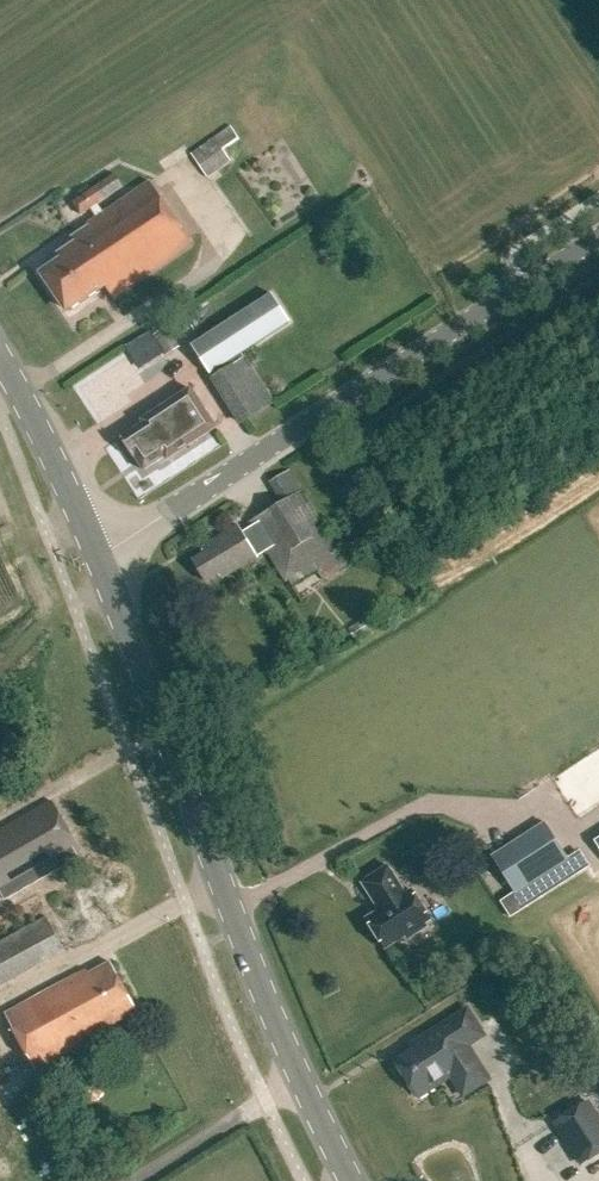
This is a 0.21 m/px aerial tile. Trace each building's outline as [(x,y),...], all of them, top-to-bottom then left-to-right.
[(206,177),(231,160),(223,149),(233,143),(239,139),(230,125),(192,152),(206,177)] [(105,285),(105,286),(113,298),(193,244),(150,180),(106,211),(99,201),(122,186),(114,174),(73,201),(81,214),(92,206),(99,215),(89,222),(91,224),(72,237),(75,242),(58,253),(61,258),(62,257),(74,274),(90,263),(105,285)] [(62,257),(61,258),(43,270),(70,310),(105,286),(105,285),(90,263),(74,274),(62,257)] [(240,420),(272,400),(240,350),(289,319),(270,291),(190,342),(240,420)] [(166,354),(180,345),(166,324),(153,333),(166,354)] [(167,458),(216,426),(190,387),(141,419),(143,422),(121,437),(134,456),(135,455),(144,469),(165,455),(167,458)] [(340,550),(293,473),(271,485),(282,503),(248,521),(251,525),(244,529),(240,523),(201,545),(204,551),(202,551),(201,551),(190,557),(203,579),(204,578),(206,581),(219,573),(223,578),(267,550),(286,581),(340,550)] [(0,829),(0,890),(3,894),(5,898),(78,856),(76,851),(81,849),(52,799),(0,829)] [(515,892),(569,858),(545,820),(491,854),(515,892)] [(406,936),(408,939),(426,928),(424,925),(431,921),(412,891),(406,894),(388,866),(362,883),(379,911),(366,919),(385,949),(406,936)] [(48,959),(65,950),(46,915),(29,924),(0,940),(0,985),(48,959)] [(137,1010),(111,961),(89,973),(86,968),(5,1012),(35,1069),(108,1029),(107,1027),(137,1010)] [(489,1079),(468,1045),(484,1034),(468,1009),(411,1044),(415,1051),(397,1062),(419,1096),(451,1076),(464,1095),(489,1079)] [(598,1153),(598,1120),(588,1103),(556,1124),(582,1164),(598,1153)]
